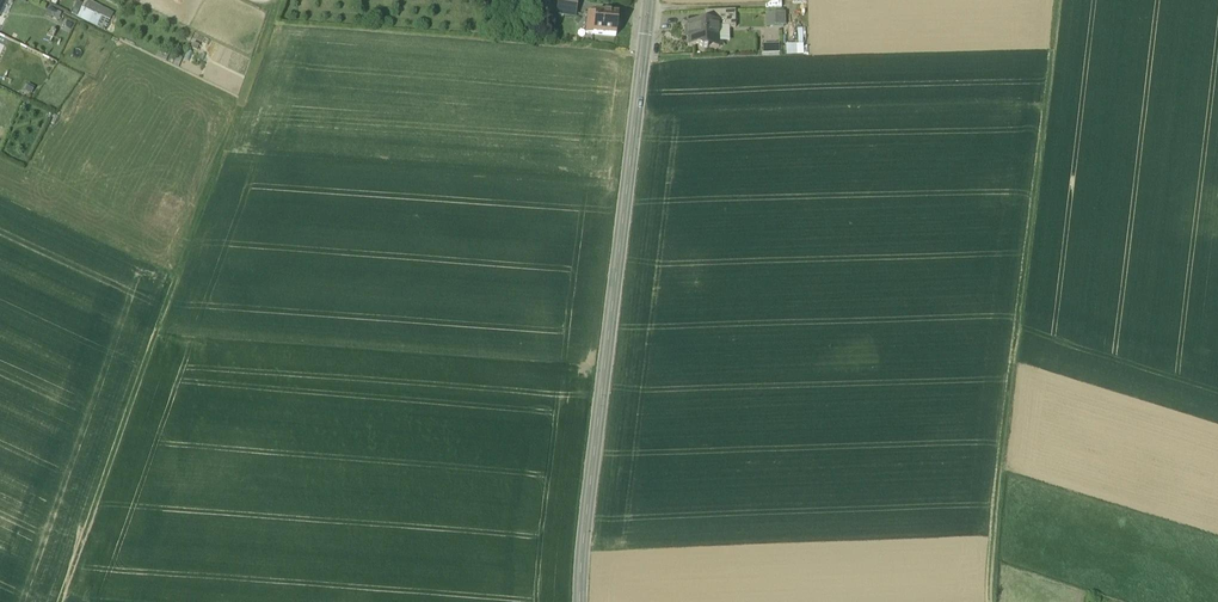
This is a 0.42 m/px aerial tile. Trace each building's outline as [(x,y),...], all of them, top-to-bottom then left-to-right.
[(107,31),(115,13),(88,0),(85,6),(77,1),(75,6),(77,8),(73,15),(107,31)] [(558,13),(576,16),(578,0),(560,0),(558,13)] [(735,11),(704,12),(704,24),(718,23),(719,29),(736,28),(735,11)] [(588,12),(586,32),(593,33),(596,13),(588,12)] [(618,14),(596,12),(596,13),(593,33),(593,34),(616,36),(618,14)] [(765,15),(765,27),(785,26),(785,14),(765,15)] [(704,24),(689,24),(689,27),(686,29),(687,36),(689,38),(689,45),(699,44),(703,48),(708,48),(711,44),(711,42),(719,41),(719,29),(718,23),(704,24)] [(763,44),(763,53),(780,53),(780,44),(763,44)] [(790,54),(805,54),(805,44),(789,44),(790,54)]
